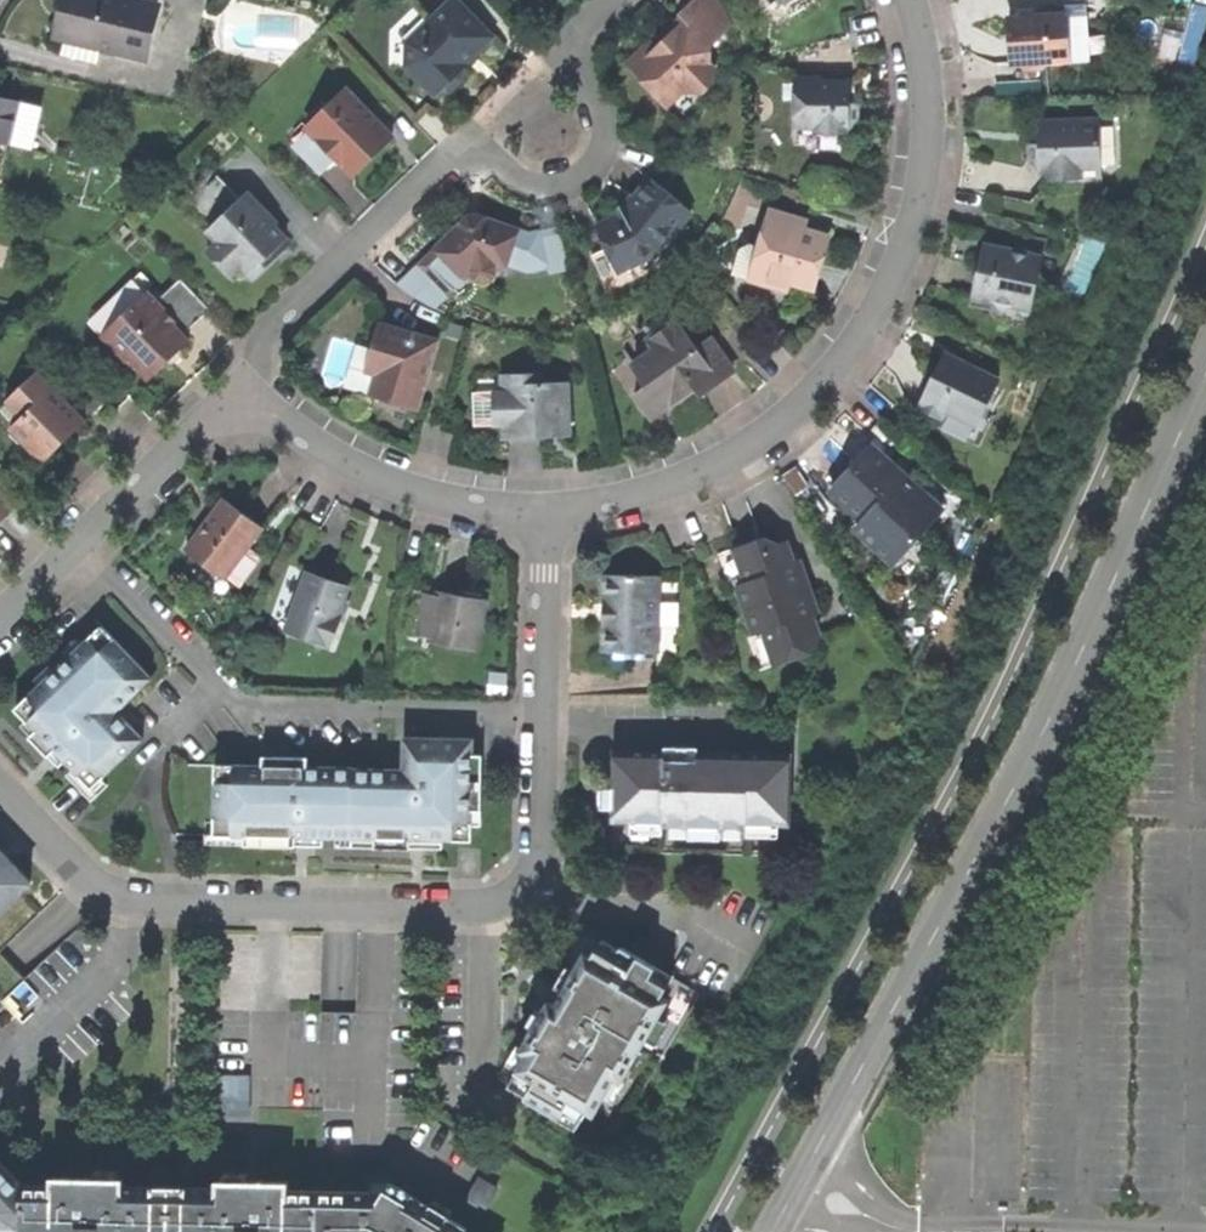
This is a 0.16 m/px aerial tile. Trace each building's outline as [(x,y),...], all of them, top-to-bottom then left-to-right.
[(67,38),(73,14),(77,0),(67,0),(58,36),(67,38)] [(100,45),(147,56),(159,3),(145,0),(77,0),(73,14),(67,38),(64,52),(96,60),(100,45)] [(433,97),(439,92),(449,91),(459,82),(459,72),(465,67),(457,58),(465,52),(475,53),(475,40),(483,31),(454,0),(452,0),(406,44),(405,68),(433,97)] [(717,0),(693,0),(677,16),(678,18),(661,34),(666,38),(660,43),(650,43),(625,67),(664,108),(683,89),(688,95),(700,94),(711,83),(711,71),(706,65),(707,46),(729,25),(723,10),(717,0)] [(1045,63),(1085,61),(1082,14),(1064,15),(1007,18),(1008,43),(1010,66),(1017,65),(1021,69),(1042,69),(1045,63)] [(812,154),(840,154),(841,137),(853,127),(853,117),(853,105),(848,105),(848,83),(817,83),(817,79),(792,79),(791,148),(812,148),(812,154)] [(314,168),(340,165),(351,177),(369,160),(390,139),(376,125),(372,129),(363,120),(368,116),(344,92),(291,143),(314,168)] [(9,142),(28,147),(37,104),(0,95),(0,140),(9,142)] [(376,125),(368,116),(363,120),(372,129),(376,125)] [(1026,161),(1046,181),(1078,181),(1078,170),(1098,169),(1097,123),(1034,124),(1034,145),(1026,146),(1026,153),(1026,161)] [(9,142),(0,140),(0,179),(9,142)] [(231,275),(241,264),(254,277),(265,266),(277,254),(273,250),(287,237),(275,225),(277,223),(247,191),(240,198),(218,175),(188,204),(210,227),(208,229),(219,240),(208,251),(231,275)] [(617,271),(656,254),(690,212),(651,179),(629,205),(627,207),(620,205),(618,217),(596,227),(607,249),(617,271)] [(472,214),(470,214),(398,287),(434,310),(454,290),(451,287),(463,275),(472,271),(476,263),(489,261),(496,268),(506,267),(508,263),(527,269),(547,265),(539,232),(529,234),(485,219),(476,213),(472,214)] [(745,248),(736,251),(730,275),(783,288),(785,282),(807,287),(813,267),(821,238),(801,233),(791,230),(794,221),(768,214),(757,251),(745,248)] [(804,224),(794,221),(791,230),(801,233),(804,224)] [(559,227),(539,232),(547,265),(550,275),(570,270),(559,227)] [(1008,307),(1028,311),(1039,259),(1026,256),(1020,246),(1010,253),(980,246),(975,273),(969,299),(992,304),(999,312),(1008,307)] [(662,267),(656,254),(617,271),(607,249),(590,256),(606,292),(662,267)] [(504,270),(506,267),(496,268),(489,261),(476,263),(472,271),(463,275),(451,287),(454,290),(472,274),(473,276),(475,279),(480,282),(484,283),(489,282),(494,279),(496,275),(497,270),(504,270)] [(142,367),(152,376),(168,360),(190,339),(184,333),(212,305),(184,277),(162,298),(138,275),(92,319),(136,364),(142,367)] [(654,350),(631,367),(644,386),(632,395),(649,419),(691,390),(695,397),(706,389),(729,373),(707,342),(694,351),(674,322),(647,341),(654,350)] [(390,403),(416,411),(423,387),(416,385),(420,372),(427,374),(436,342),(378,325),(363,373),(375,376),(368,396),(390,403)] [(939,424),(944,413),(973,427),(995,382),(940,356),(927,383),(914,411),(939,424)] [(37,372),(6,400),(22,417),(10,428),(43,462),(58,448),(69,438),(64,433),(81,418),(37,372)] [(423,387),(427,374),(420,372),(416,385),(423,387)] [(538,376),(478,378),(475,379),(473,386),(474,427),(502,426),(503,440),(538,439),(568,438),(566,384),(538,385),(538,376)] [(85,422),(81,418),(64,433),(69,438),(85,422)] [(869,447),(855,463),(859,467),(874,452),(869,447)] [(891,564),(939,512),(874,452),(859,467),(855,463),(845,473),(827,492),(859,521),(852,528),(891,564)] [(16,507),(0,490),(0,522),(16,507)] [(184,553),(221,581),(260,530),(241,516),(222,502),(184,553)] [(815,637),(808,619),(802,616),(800,609),(806,607),(794,576),(785,569),(789,565),(781,543),(760,551),(757,540),(736,548),(714,556),(727,591),(734,588),(751,633),(742,637),(755,673),(800,657),(795,644),(815,637)] [(284,633),(328,649),(344,606),(342,605),(347,589),(326,581),(306,574),(284,633)] [(659,655),(659,652),(660,579),(660,577),(603,576),(602,603),(608,603),(608,612),(608,626),(601,626),(601,654),(659,655)] [(660,579),(659,652),(676,653),(678,580),(660,579)] [(431,643),(477,651),(486,603),(460,598),(439,594),(431,643)] [(110,785),(104,779),(145,739),(124,717),(122,719),(115,713),(121,707),(122,709),(153,679),(103,628),(84,646),(77,638),(34,680),(42,688),(18,711),(26,719),(18,726),(47,756),(62,771),(69,764),(76,771),(69,778),(92,802),(110,785)] [(267,766),(218,765),(217,822),(209,822),(208,844),(234,845),(234,835),(242,835),(250,835),(249,845),(319,847),(319,838),(329,838),(338,839),(338,848),(444,851),(444,842),(474,843),(474,830),(483,831),(485,758),(476,758),(477,742),(406,741),(405,755),(405,770),(408,770),(408,777),(399,777),(399,770),(313,768),(314,759),(267,758),(267,766)] [(667,748),(667,752),(667,760),(681,760),(682,748),(667,748)] [(614,853),(778,856),(789,838),(789,825),(799,825),(799,814),(790,813),(791,754),(699,752),(698,761),(681,760),(667,760),(667,752),(617,751),(615,807),(614,853)] [(32,883),(0,850),(0,913),(32,883)] [(528,1138),(562,1156),(568,1147),(570,1148),(593,1143),(595,1139),(612,1149),(698,993),(674,980),(676,977),(622,948),(620,951),(582,930),(568,956),(551,987),(567,996),(561,1008),(544,998),(498,1081),(529,1098),(526,1102),(543,1111),(528,1138)] [(23,1023),(46,1002),(26,980),(2,1001),(23,1023)] [(218,1106),(237,1106),(238,1074),(219,1074),(218,1106)] [(22,1185),(0,1163),(0,1231),(20,1231),(22,1185)] [(472,1194),(488,1202),(499,1181),(484,1172),(472,1194)] [(328,1185),(294,1184),(294,1176),(223,1175),(223,1183),(175,1188),(176,1231),(328,1231),(328,1185)] [(470,1222),(417,1191),(417,1188),(396,1177),(388,1186),(328,1185),(328,1231),(464,1231),(470,1222)] [(175,1188),(123,1188),(122,1180),(96,1179),(54,1179),(54,1186),(22,1185),(20,1231),(176,1231),(175,1188)]
